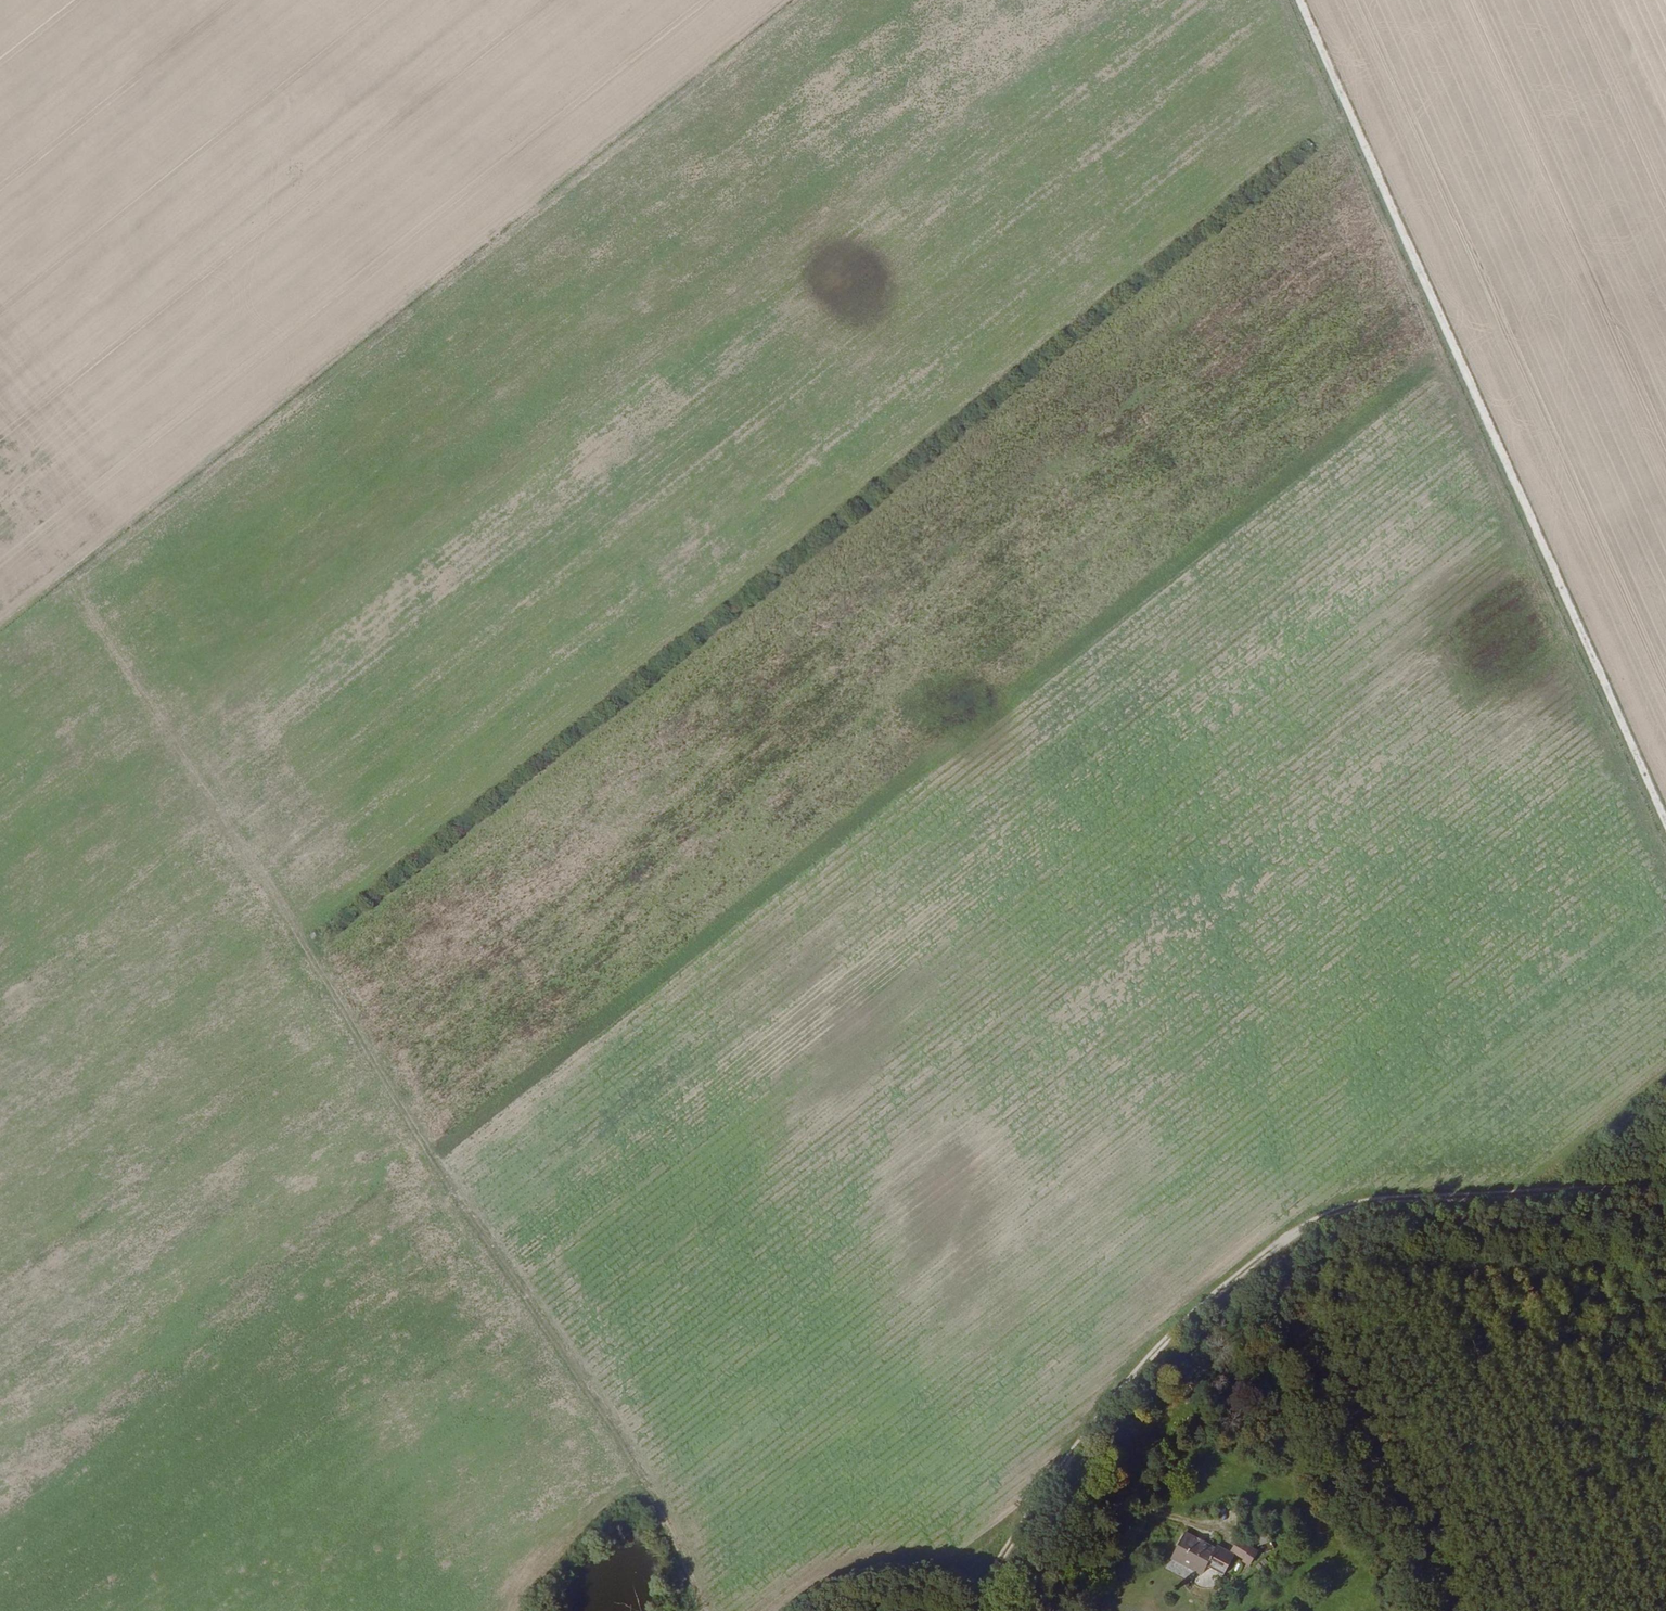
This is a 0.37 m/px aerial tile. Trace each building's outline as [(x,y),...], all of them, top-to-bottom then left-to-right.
[(1206,1566),(1224,1574),(1233,1556),(1251,1564),(1259,1548),(1236,1538),(1230,1551),(1183,1530),(1170,1560),(1202,1574),(1206,1566)] [(1267,1532),(1258,1536),(1263,1548),(1272,1544),(1267,1532)]
